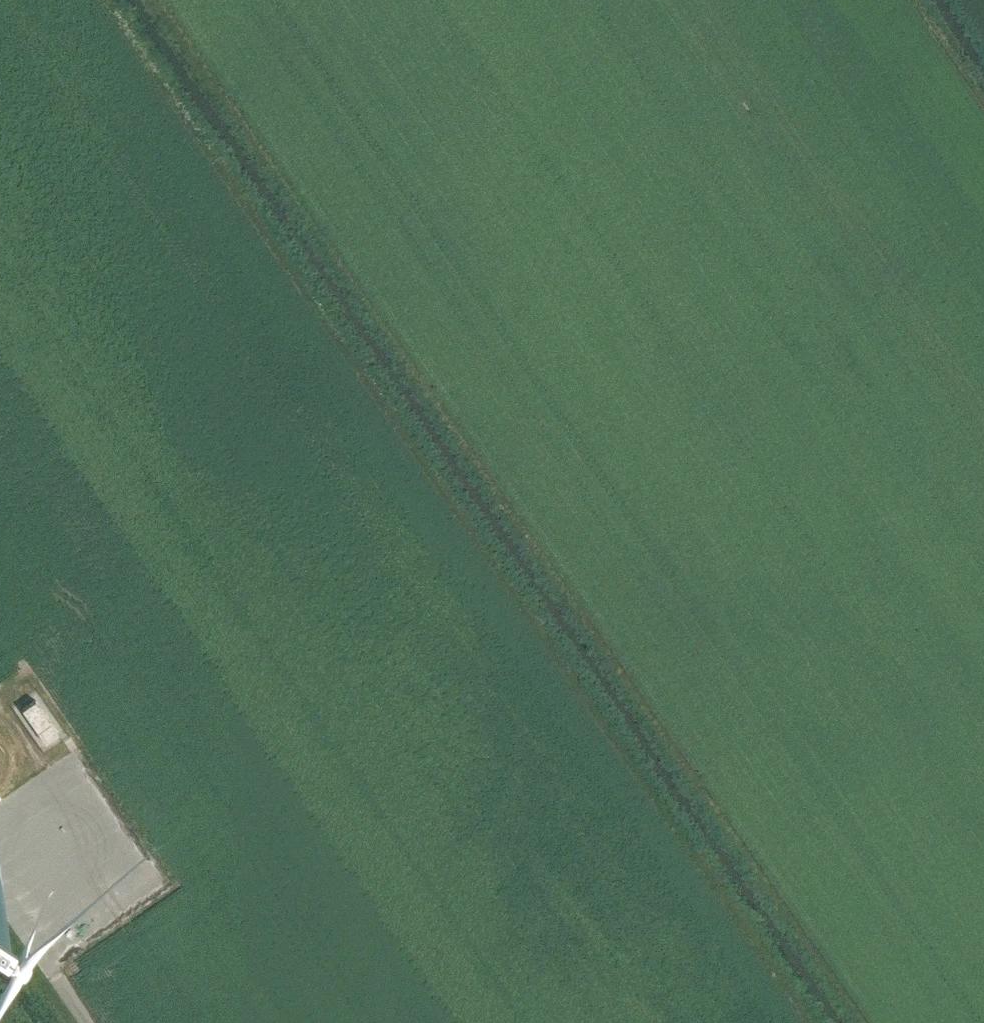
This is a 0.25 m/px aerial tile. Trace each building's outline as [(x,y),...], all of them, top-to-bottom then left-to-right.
[(35,700),(22,709),(46,743),(59,734),(35,700)]
